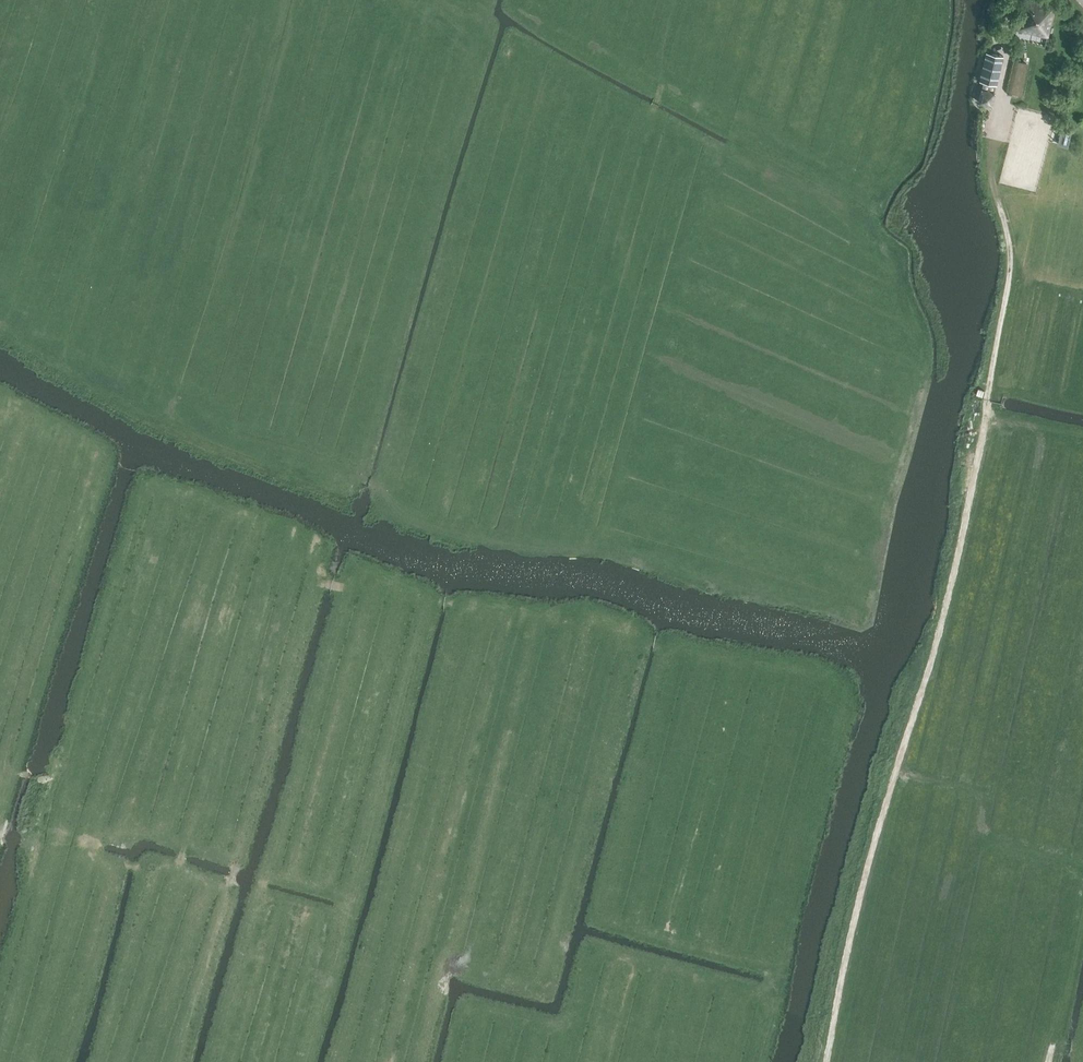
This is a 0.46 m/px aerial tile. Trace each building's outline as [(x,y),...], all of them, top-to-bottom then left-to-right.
[(1055,6),(1031,0),(1024,0),(1017,29),(1043,35),(1048,36),(1055,6)] [(998,85),(1004,56),(986,52),(979,80),(998,85)] [(1004,90),(1019,94),(1026,62),(1011,59),(1004,90)] [(991,98),(984,96),(986,84),(982,83),(979,95),(980,96),(979,100),(990,102),(991,98)] [(1068,147),(1070,137),(1072,128),(1063,126),(1060,135),(1058,144),(1068,147)] [(985,390),(979,388),(977,394),(982,396),(985,390)]
